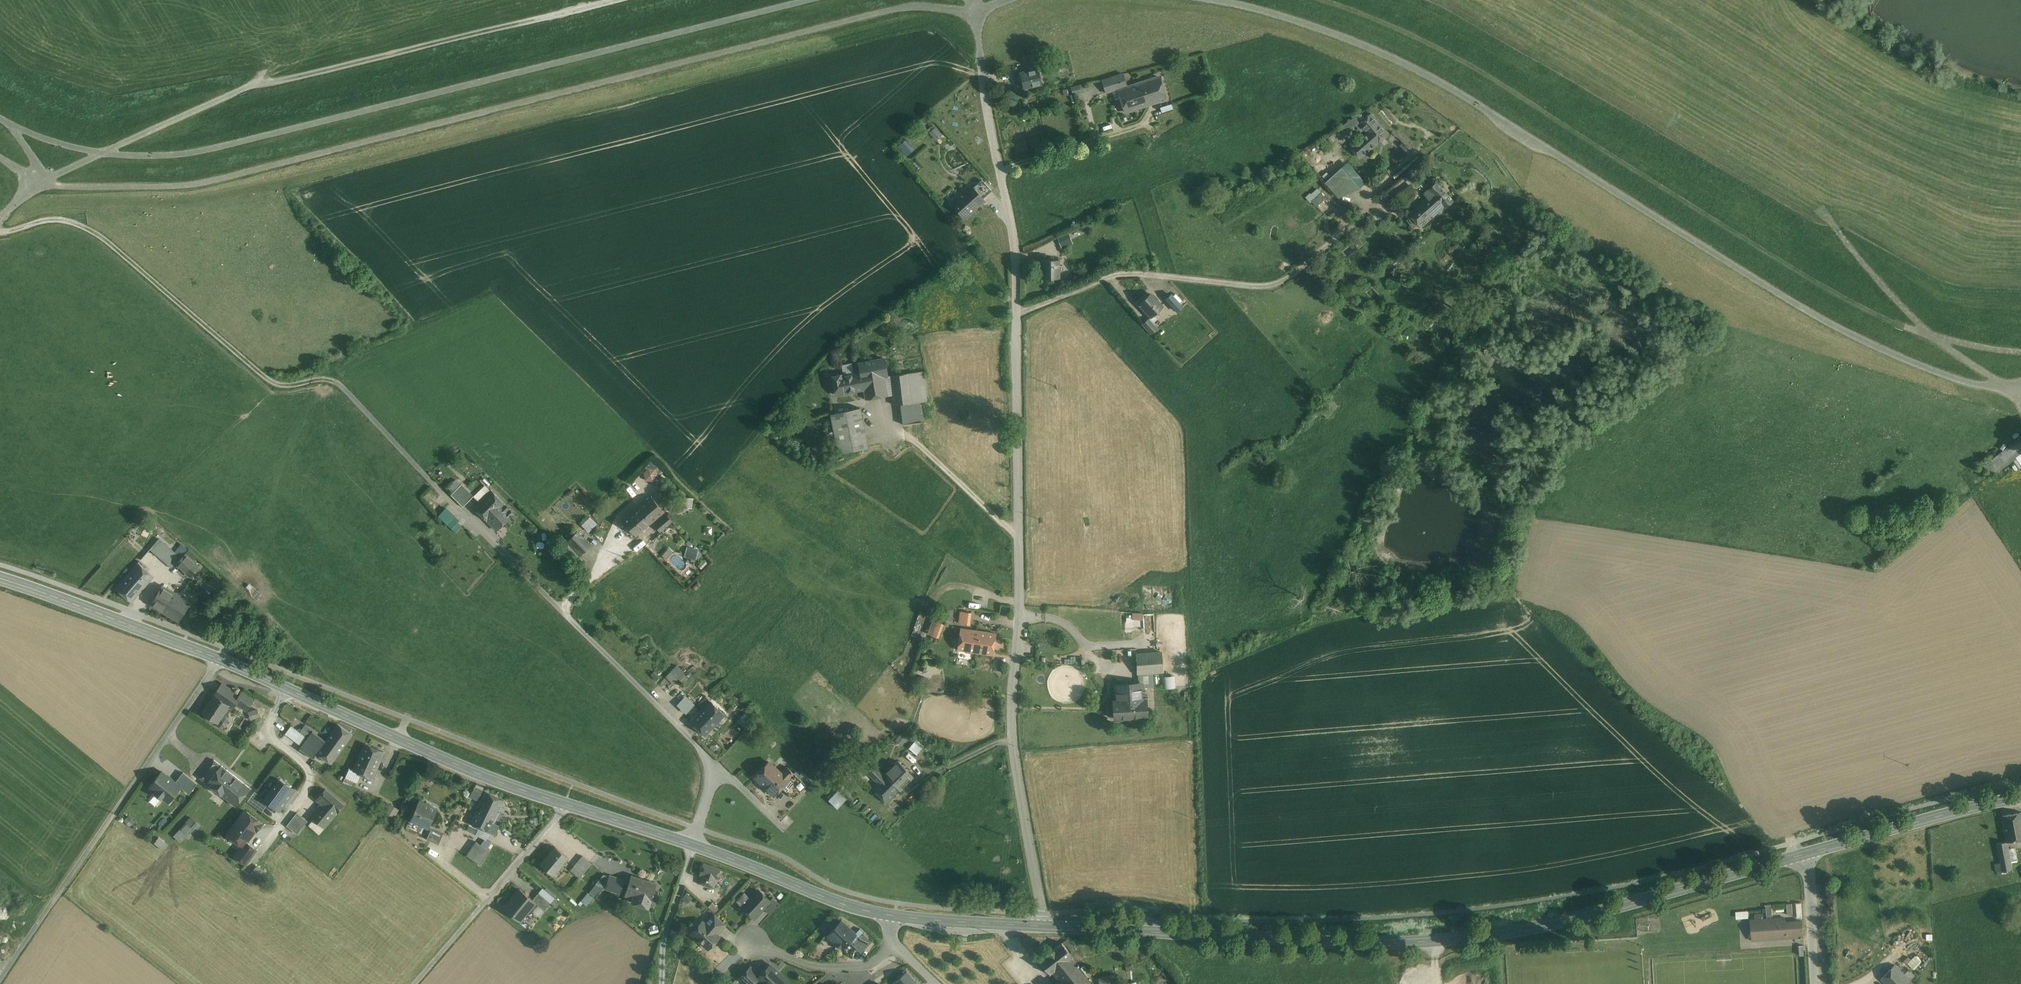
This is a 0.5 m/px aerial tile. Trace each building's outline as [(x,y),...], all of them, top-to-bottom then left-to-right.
[(1030,70),(1020,72),(1023,88),(1041,84),(1036,65),(1030,67),(1030,70)] [(1123,74),(1101,80),(1105,92),(1127,86),(1123,74)] [(1159,77),(1139,83),(1146,105),(1166,99),(1159,77)] [(1072,95),(1086,90),(1083,82),(1069,87),(1072,95)] [(1139,83),(1118,90),(1125,112),(1146,105),(1139,83)] [(1171,104),(1160,107),(1162,113),(1173,109),(1171,104)] [(1388,134),(1372,114),(1361,123),(1369,133),(1353,147),(1361,157),(1388,134)] [(936,139),(942,134),(933,123),(926,129),(936,139)] [(897,145),(905,156),(911,151),(903,140),(897,145)] [(1349,162),(1342,167),(1361,188),(1367,182),(1349,162)] [(1340,197),(1361,188),(1342,167),(1327,182),(1340,197)] [(991,190),(982,180),(973,188),(982,198),(991,190)] [(1448,206),(1454,200),(1437,182),(1425,193),(1427,196),(1409,213),(1422,227),(1446,205),(1448,206)] [(1411,183),(1402,192),(1410,200),(1419,192),(1411,183)] [(971,186),(951,204),(964,218),(984,200),(982,198),(973,188),(971,186)] [(1410,200),(1402,192),(1396,197),(1403,206),(1410,200)] [(1321,193),(1313,201),(1317,206),(1326,198),(1321,193)] [(1073,241),(1067,230),(1057,235),(1062,246),(1073,241)] [(1059,259),(1042,260),(1042,268),(1042,278),(1059,278),(1059,259)] [(1162,307),(1150,294),(1139,304),(1151,317),(1162,307)] [(1182,307),(1171,295),(1166,299),(1177,311),(1182,307)] [(1152,334),(1157,329),(1148,319),(1142,324),(1152,334)] [(884,359),(858,364),(859,372),(853,373),(843,375),(843,374),(832,376),(835,394),(863,389),(865,399),(888,395),(884,378),(888,377),(888,376),(884,359)] [(842,366),(843,374),(843,375),(853,373),(851,364),(842,366)] [(925,371),(908,373),(911,403),(920,402),(928,401),(925,371)] [(908,373),(890,375),(892,395),(894,404),(900,404),(911,403),(908,373)] [(890,375),(888,376),(888,377),(884,378),(888,395),(892,395),(890,375)] [(920,402),(911,403),(900,404),(902,424),(922,422),(920,402)] [(860,407),(830,413),(838,453),(868,447),(860,407)] [(1983,466),(1991,477),(2016,458),(2020,455),(2020,438),(1983,466)] [(654,468),(647,467),(642,473),(643,477),(645,480),(652,481),(657,475),(656,471),(654,468)] [(473,496),(461,484),(451,495),(463,507),(473,496)] [(485,485),(474,496),(479,501),(490,490),(485,485)] [(479,501),(473,507),(488,522),(489,521),(497,530),(504,523),(511,516),(507,511),(510,509),(491,489),(479,501)] [(651,496),(638,507),(651,522),(663,511),(651,496)] [(683,507),(691,508),(692,498),(683,497),(683,507)] [(451,529),(460,520),(448,507),(438,516),(451,529)] [(638,507),(622,521),(635,536),(651,522),(638,507)] [(511,516),(504,523),(507,526),(517,516),(510,509),(507,511),(511,516)] [(667,515),(654,526),(659,532),(672,521),(667,515)] [(588,532),(597,523),(589,516),(581,525),(588,532)] [(579,555),(590,544),(578,532),(567,542),(568,543),(579,554),(579,555)] [(542,541),(541,533),(531,534),(531,542),(542,541)] [(181,558),(159,539),(150,549),(172,569),(176,564),(181,558)] [(562,548),(574,559),(579,554),(568,543),(562,548)] [(542,554),(550,556),(553,546),(545,544),(542,554)] [(695,560),(698,549),(686,546),(683,557),(695,560)] [(199,567),(185,554),(181,558),(176,564),(190,576),(199,567)] [(138,563),(116,589),(132,603),(154,577),(138,563)] [(213,580),(206,585),(211,593),(219,588),(213,580)] [(190,602),(162,585),(150,605),(179,622),(190,602)] [(971,613),(961,611),(959,623),(969,624),(971,613)] [(938,637),(943,623),(933,620),(928,634),(938,637)] [(996,633),(960,628),(957,650),(992,654),(996,633)] [(1162,671),(1161,652),(1136,653),(1138,673),(1141,673),(1152,672),(1162,671)] [(666,691),(684,673),(675,665),(658,682),(666,691)] [(1152,672),(1141,673),(1141,683),(1141,686),(1153,686),(1152,672)] [(1175,687),(1174,675),(1162,676),(1163,688),(1175,687)] [(1115,684),(1116,701),(1142,699),(1141,686),(1141,683),(1115,684)] [(222,684),(214,696),(221,700),(229,688),(222,684)] [(240,696),(229,688),(221,700),(229,706),(232,708),(236,702),(246,709),(253,700),(242,693),(240,696)] [(686,712),(695,703),(685,694),(676,703),(686,712)] [(214,696),(203,712),(205,713),(205,716),(213,721),(216,721),(217,722),(229,706),(221,700),(214,696)] [(703,709),(710,701),(706,697),(698,705),(703,709)] [(728,711),(714,697),(710,701),(724,715),(728,711)] [(1146,700),(1142,699),(1116,701),(1113,701),(1114,718),(1147,716),(1146,700)] [(724,715),(710,701),(703,709),(691,721),(705,735),(724,715)] [(256,707),(247,711),(250,719),(259,716),(256,707)] [(746,728),(753,720),(744,712),(737,721),(746,728)] [(299,730),(290,724),(284,733),(300,743),(311,727),(304,723),(299,730)] [(351,734),(338,725),(329,737),(342,746),(351,734)] [(323,740),(311,731),(298,748),(311,757),(323,740)] [(899,732),(895,740),(903,744),(907,736),(899,732)] [(342,746),(329,737),(320,749),(332,759),(342,746)] [(924,746),(917,739),(909,748),(916,755),(924,746)] [(384,752),(365,743),(353,770),(361,774),(372,779),(384,752)] [(214,759),(199,777),(210,785),(224,767),(221,765),(214,759)] [(860,768),(879,785),(886,777),(867,760),(860,768)] [(781,773),(770,761),(755,777),(774,795),(782,787),(795,774),(794,773),(787,767),(781,773)] [(898,764),(891,772),(905,785),(912,776),(898,764)] [(250,788),(224,767),(210,785),(236,806),(250,788)] [(361,774),(353,770),(349,768),(344,780),(355,785),(361,774)] [(175,782),(162,771),(150,786),(157,792),(155,793),(161,798),(162,797),(169,802),(181,788),(181,787),(175,782)] [(795,774),(782,787),(794,799),(809,783),(796,771),(794,773),(795,774)] [(183,772),(175,782),(181,787),(181,788),(189,794),(197,783),(183,772)] [(905,785),(891,772),(886,777),(879,785),(876,789),(890,801),(905,785)] [(290,787),(279,779),(264,799),(279,810),(294,790),(290,787)] [(854,789),(846,781),(828,800),(836,808),(854,789)] [(472,786),(470,797),(480,799),(482,788),(472,786)] [(344,804),(326,788),(317,798),(322,803),(324,801),(337,812),(344,804)] [(485,791),(475,814),(493,823),(494,821),(504,800),(485,791)] [(438,808),(420,800),(411,820),(429,828),(438,808)] [(322,803),(311,815),(324,827),(337,812),(324,801),(322,803)] [(381,810),(394,817),(399,808),(386,801),(381,810)] [(247,811),(237,824),(235,823),(227,834),(242,845),(243,846),(246,842),(255,830),(256,830),(262,823),(247,811)] [(308,819),(298,811),(287,824),(298,832),(308,819)] [(2002,816),(2007,842),(2020,839),(2020,813),(2002,816)] [(493,823),(475,814),(470,823),(494,834),(499,824),(494,821),(493,823)] [(192,818),(186,824),(190,828),(196,822),(192,818)] [(443,833),(432,828),(427,839),(439,844),(443,833)] [(168,844),(158,837),(154,842),(163,850),(168,844)] [(483,838),(481,844),(489,847),(491,841),(483,838)] [(476,841),(466,855),(480,865),(490,851),(476,841)] [(256,849),(246,842),(243,846),(242,845),(235,856),(245,864),(256,849)] [(2007,842),(1996,843),(1998,850),(2009,848),(2007,842)] [(2015,846),(2009,848),(2011,860),(2018,859),(2015,846)] [(556,848),(542,865),(541,864),(540,865),(553,875),(552,873),(566,857),(567,858),(568,857),(555,847),(556,848)] [(2009,848),(1998,850),(2000,862),(2011,860),(2009,848)] [(592,863),(582,856),(574,866),(583,873),(592,863)] [(2011,860),(2000,862),(2000,863),(2002,871),(2013,869),(2011,860)] [(255,864),(251,873),(261,878),(265,869),(255,864)] [(721,869),(704,864),(698,883),(715,889),(721,869)] [(624,880),(610,876),(606,888),(620,893),(624,880)] [(646,881),(640,879),(631,876),(625,895),(633,897),(632,901),(648,906),(656,884),(647,881),(646,881)] [(532,900),(519,889),(507,904),(506,904),(503,907),(503,909),(511,915),(512,915),(519,921),(535,903),(535,902),(532,900)] [(758,890),(750,898),(744,893),(736,901),(742,907),(754,918),(763,908),(770,901),(769,901),(758,890)] [(586,905),(593,896),(588,892),(580,900),(586,905)] [(550,903),(538,893),(532,900),(535,902),(535,903),(544,910),(550,903)] [(773,897),(769,901),(770,901),(763,908),(770,914),(779,904),(773,897)] [(725,924),(714,913),(705,924),(716,934),(725,924)] [(1785,917),(1751,920),(1753,940),(1804,937),(1802,921),(1785,922),(1785,917)] [(1728,932),(1740,932),(1739,919),(1727,920),(1728,932)] [(705,924),(702,921),(692,933),(695,936),(695,938),(700,943),(702,943),(708,948),(719,936),(716,934),(705,924)] [(855,934),(841,921),(828,935),(835,941),(835,948),(849,948),(849,941),(855,934)] [(873,940),(864,932),(860,936),(869,944),(873,940)] [(860,936),(852,944),(861,953),(869,944),(860,936)] [(1061,942),(1038,960),(1049,974),(1052,972),(1070,958),(1072,956),(1061,942)] [(1070,958),(1052,972),(1059,980),(1062,983),(1092,983),(1070,958)] [(770,964),(760,975),(757,978),(758,979),(763,983),(786,983),(788,981),(770,964)] [(1881,979),(1886,983),(1906,983),(1910,980),(1895,965),(1881,979)] [(739,978),(746,983),(753,983),(758,979),(757,978),(760,975),(750,966),(739,978)] [(906,971),(894,981),(896,983),(917,983),(906,971)] [(1115,974),(1106,976),(1108,983),(1118,983),(1115,974)] [(1098,978),(1099,983),(1108,983),(1106,976),(1098,978)]
